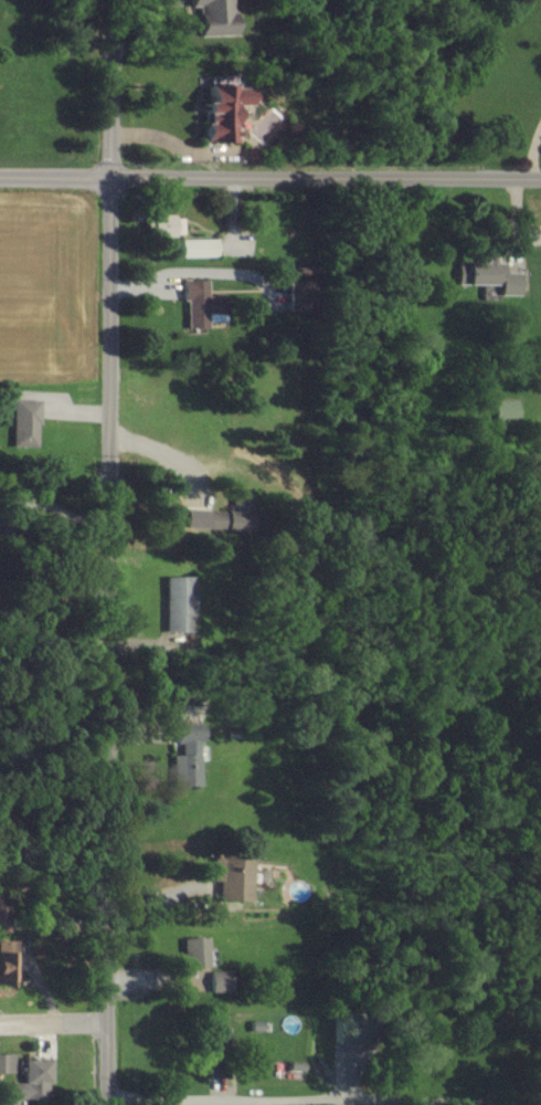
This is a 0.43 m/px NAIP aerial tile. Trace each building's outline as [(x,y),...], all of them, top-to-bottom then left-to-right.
[(233,35),(232,0),(190,0),(190,7),(196,7),(197,37),(233,35)] [(236,142),(235,105),(254,104),(253,85),(207,86),(208,104),(201,104),(202,143),(236,142)] [(184,236),(183,218),(175,218),(175,215),(146,215),(146,237),(184,236)] [(217,238),(181,239),(182,257),(217,257),(217,238)] [(522,296),(522,272),(505,272),(505,260),(488,259),(488,262),(460,262),(460,285),(502,285),(501,295),(522,296)] [(210,297),(209,279),(184,280),(184,300),(188,300),(189,329),(209,328),(208,313),(226,313),(226,297),(210,297)] [(39,399),(14,399),(15,446),(40,446),(39,399)] [(521,422),(521,400),(497,400),(497,422),(521,422)] [(189,509),(188,530),(249,533),(251,497),(237,496),(236,512),(189,509)] [(193,633),(192,576),(165,577),(166,633),(193,633)] [(199,786),(198,726),(176,726),(176,744),(182,744),(182,755),(174,755),(174,786),(199,786)] [(213,881),(219,881),(218,901),(244,902),(245,858),(214,857),(213,881)] [(11,927),(10,894),(0,894),(0,928),(11,927)] [(209,938),(185,938),(186,967),(209,967),(209,938)] [(16,987),(15,941),(0,941),(0,988),(16,987)] [(211,992),(231,992),(232,971),(211,971),(211,992)] [(356,1044),(355,1018),(333,1019),(334,1045),(356,1044)] [(16,1055),(0,1054),(0,1073),(15,1073),(16,1055)] [(14,1100),(50,1099),(49,1059),(24,1059),(24,1083),(14,1083),(14,1100)]
